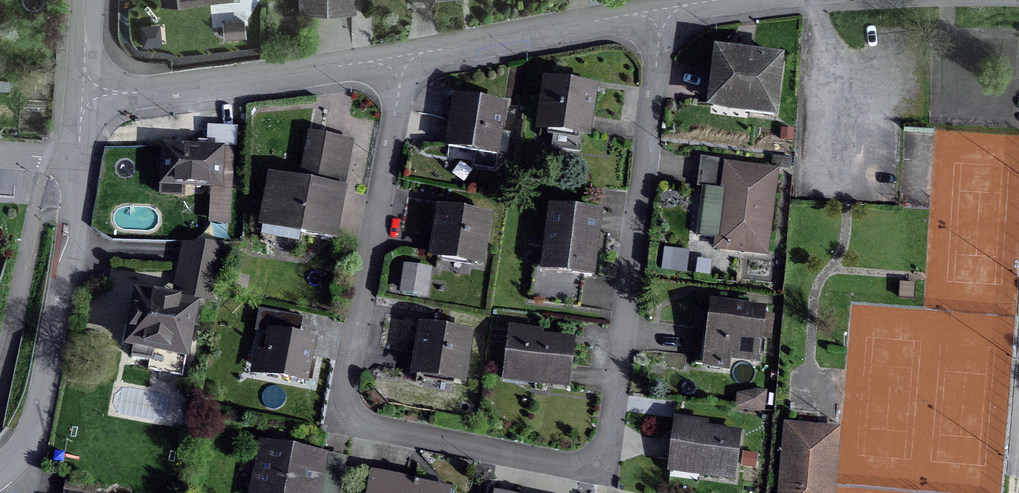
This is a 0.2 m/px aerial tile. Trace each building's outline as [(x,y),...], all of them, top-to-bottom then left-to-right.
[(301,9),(354,9),(354,0),(301,0),(301,9)] [(246,38),(244,19),(223,20),(224,39),(246,38)] [(142,47),(162,45),(161,23),(140,25),(142,47)] [(750,57),(749,62),(716,58),(711,98),(744,102),(743,112),(771,116),(778,61),(750,57)] [(585,135),(591,90),(546,83),(540,128),(555,130),(552,148),(577,152),(580,134),(585,135)] [(493,170),(502,108),(455,100),(447,150),(448,150),(449,142),(477,147),(474,167),(493,170)] [(331,240),(349,144),(308,136),(299,183),(270,177),(261,226),(331,240)] [(192,144),(192,150),(163,149),(161,185),(213,188),(211,221),(228,222),(232,152),(205,151),(205,144),(192,144)] [(727,172),(728,162),(700,159),(696,187),(701,188),(695,236),(718,239),(717,246),(762,252),(772,177),(727,172)] [(590,278),(598,213),(550,208),(544,262),(534,261),(529,302),(578,308),(582,277),(590,278)] [(440,211),(433,256),(478,263),(485,217),(440,211)] [(229,243),(182,244),(174,291),(217,298),(229,243)] [(404,269),(401,292),(424,295),(427,272),(404,269)] [(153,298),(153,301),(136,298),(127,346),(133,347),(130,359),(148,362),(147,371),(181,378),(185,357),(183,357),(193,309),(176,306),(177,303),(153,298)] [(760,316),(761,314),(712,308),(711,311),(694,309),(692,329),(699,329),(694,365),(721,369),(723,356),(755,359),(758,337),(769,338),(772,317),(760,316)] [(422,328),(415,373),(460,380),(467,335),(422,328)] [(533,375),(532,382),(566,386),(572,344),(532,338),(532,333),(509,330),(503,372),(505,373),(505,371),(533,375)] [(262,374),(304,382),(311,343),(269,335),(262,374)] [(764,394),(755,392),(737,396),(736,408),(762,412),(764,394)] [(699,466),(698,474),(732,478),(737,435),(697,430),(698,425),(674,422),(669,462),(699,466)] [(839,434),(787,429),(782,492),(834,492),(839,434)] [(318,458),(263,448),(255,492),(312,492),(318,458)] [(756,468),(758,454),(743,451),(741,466),(756,468)] [(450,489),(369,473),(365,492),(449,492),(450,489)] [(65,484),(63,492),(94,492),(94,489),(65,484)]
